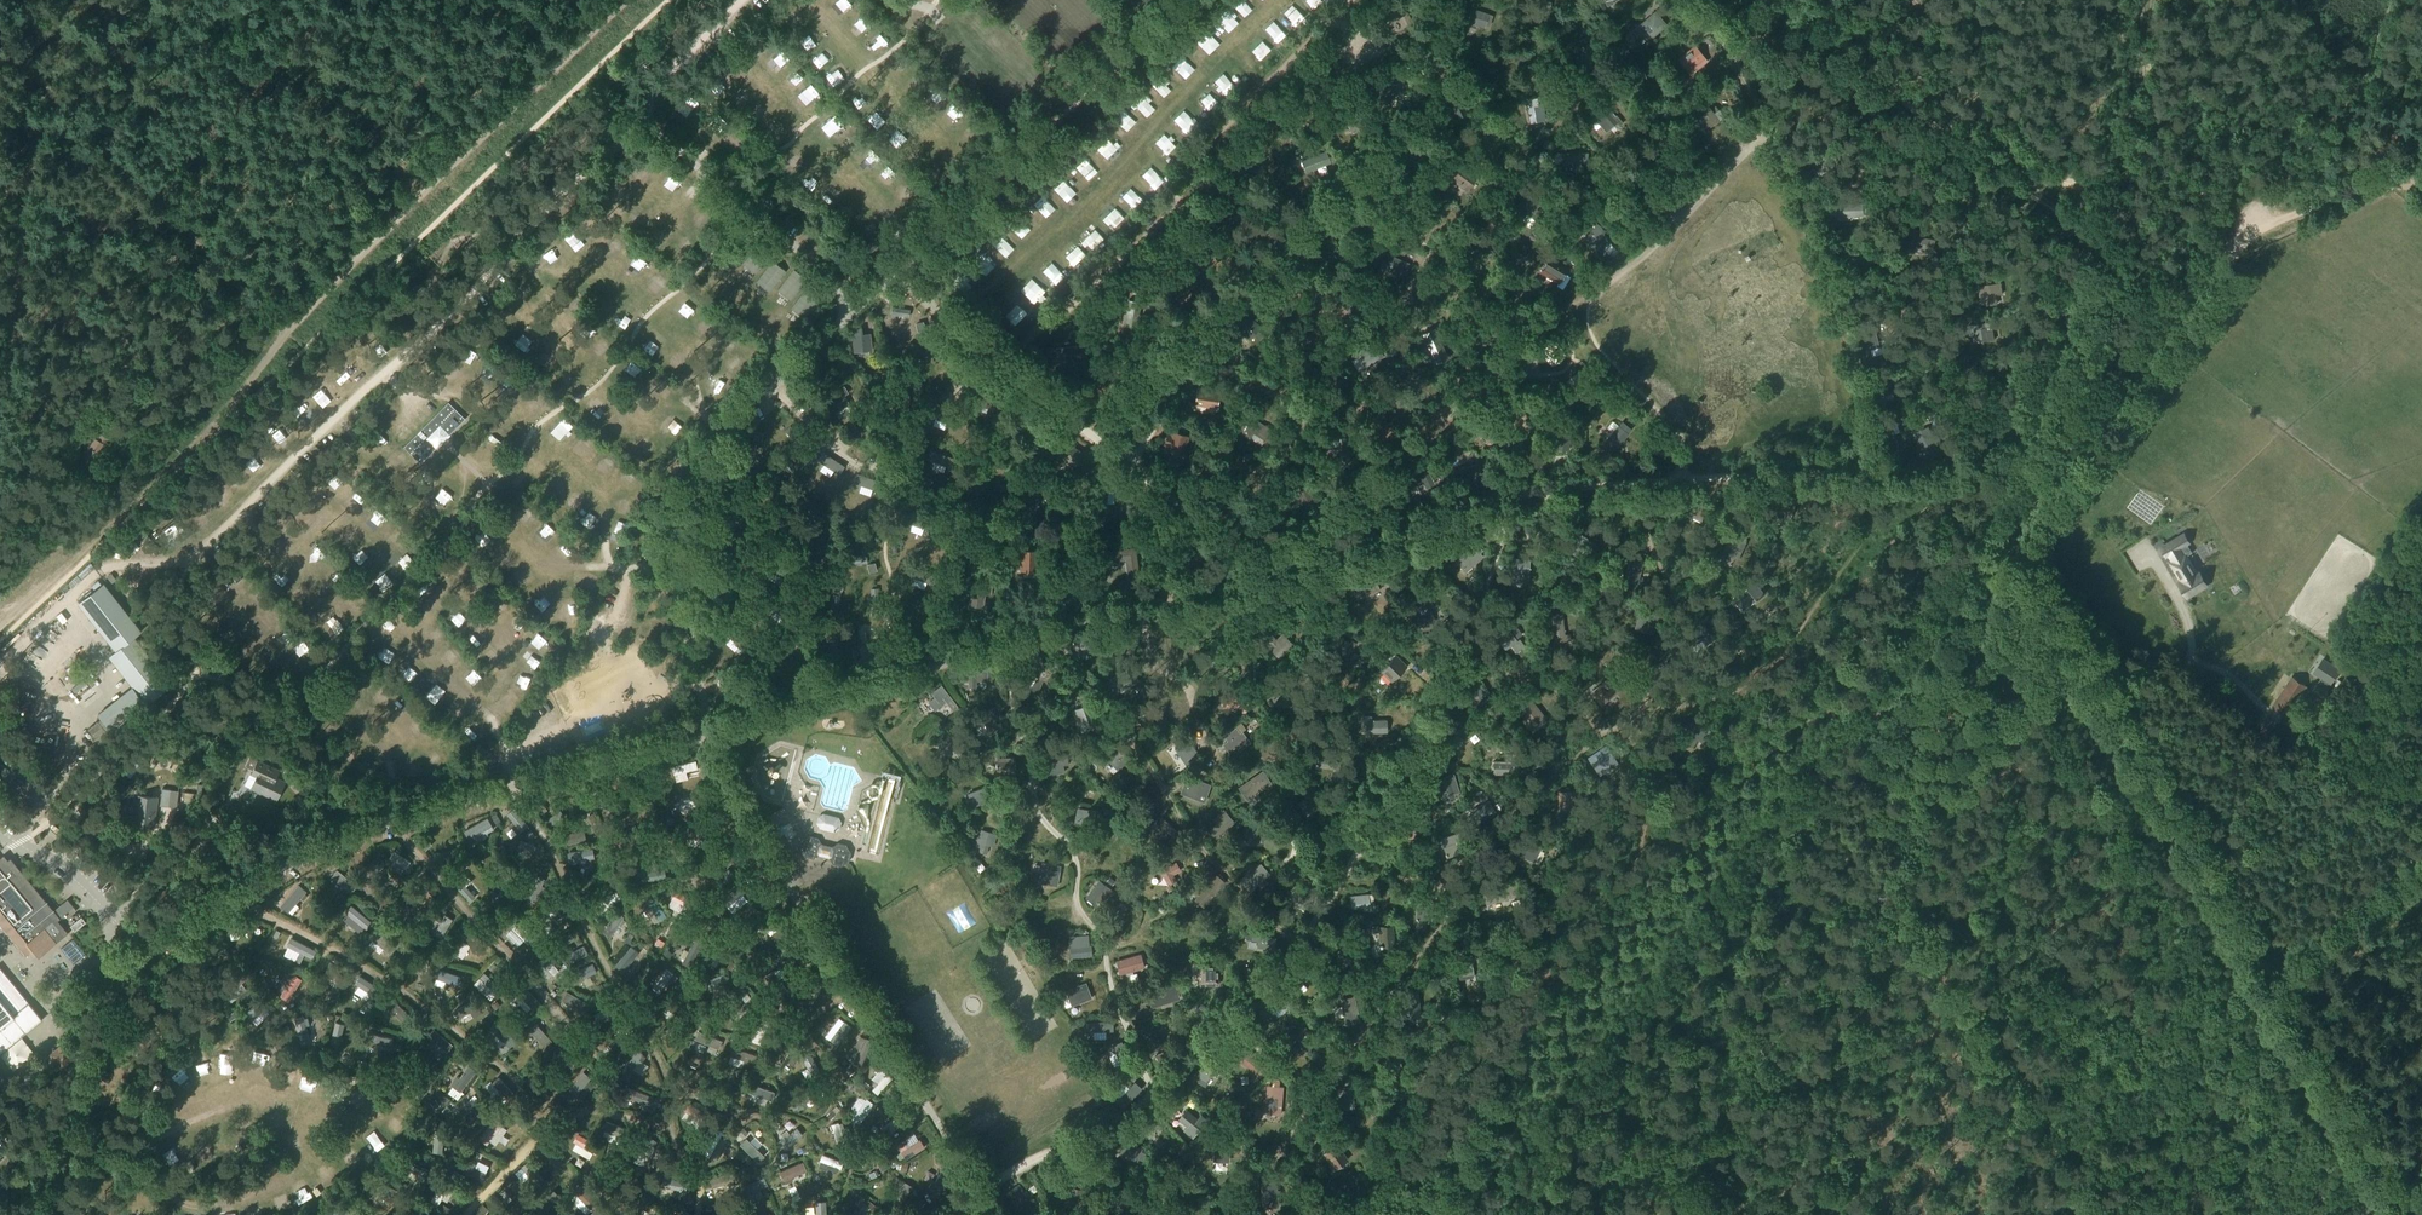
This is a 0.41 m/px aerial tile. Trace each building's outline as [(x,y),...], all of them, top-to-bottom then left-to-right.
[(1392,10),(1384,14),(1389,25),(1399,21),(1402,28),(1413,23),(1405,4),(1393,10),(1394,12),(1393,13),(1392,10)] [(1471,8),(1466,22),(1485,28),(1485,26),(1488,27),(1492,15),(1489,14),(1471,8)] [(1652,38),(1667,25),(1655,11),(1635,28),(1640,34),(1645,30),(1652,38)] [(1594,58),(1597,57),(1592,44),(1577,50),(1580,59),(1578,60),(1583,71),(1596,65),(1594,58)] [(1696,47),(1678,60),(1689,75),(1697,69),(1694,65),(1698,62),(1696,59),(1701,55),(1696,47)] [(1635,77),(1625,81),(1629,90),(1635,88),(1638,94),(1650,89),(1643,70),(1634,73),(1635,77)] [(1381,94),(1406,86),(1401,72),(1383,78),(1376,80),(1381,94)] [(1459,88),(1443,95),(1449,109),(1454,119),(1471,111),(1466,101),(1459,88)] [(1538,96),(1526,98),(1531,123),(1542,121),(1545,120),(1541,96),(1538,96)] [(1710,107),(1693,118),(1702,132),(1710,126),(1711,128),(1720,122),(1714,114),(1719,110),(1716,106),(1711,109),(1710,107)] [(1606,107),(1593,118),(1606,132),(1610,128),(1616,135),(1623,129),(1620,126),(1623,123),(1617,116),(1615,117),(1606,107)] [(1352,134),(1372,126),(1366,111),(1345,119),(1352,134)] [(1306,173),(1331,163),(1327,152),(1302,161),(1306,173)] [(1814,173),(1834,169),(1831,159),(1830,152),(1811,157),(1814,173)] [(1581,163),(1588,163),(1588,153),(1581,153),(1562,154),(1555,154),(1555,163),(1562,163),(1562,166),(1581,166),(1581,163)] [(1477,177),(1467,171),(1469,168),(1459,161),(1452,170),(1456,173),(1451,180),(1467,191),(1477,177)] [(1631,181),(1626,185),(1630,190),(1641,204),(1654,195),(1642,180),(1635,186),(1631,181)] [(1532,195),(1526,205),(1527,206),(1532,208),(1528,215),(1538,221),(1542,213),(1545,215),(1551,203),(1537,195),(1536,198),(1532,195)] [(1358,202),(1338,206),(1342,222),(1361,218),(1360,213),(1358,202)] [(1837,217),(1870,215),(1869,205),(1863,205),(1863,203),(1837,205),(1837,217)] [(1423,237),(1437,223),(1432,217),(1435,214),(1429,209),(1413,227),(1423,237)] [(1594,220),(1586,227),(1590,232),(1593,235),(1586,241),(1602,258),(1607,252),(1603,248),(1610,242),(1602,233),(1604,231),(1594,220)] [(739,235),(727,250),(739,260),(751,244),(739,235)] [(1498,245),(1488,239),(1485,243),(1477,238),(1468,253),(1486,263),(1498,245)] [(759,243),(747,259),(760,268),(772,253),(759,243)] [(1410,264),(1387,254),(1383,263),(1391,267),(1389,273),(1403,278),(1405,273),(1406,273),(1410,264)] [(1567,269),(1548,258),(1539,273),(1559,284),(1567,269)] [(773,261),(762,277),(774,286),(786,271),(773,261)] [(1195,263),(1187,262),(1182,284),(1196,287),(1201,265),(1195,263)] [(794,270),(783,285),(795,295),(807,279),(794,270)] [(1997,296),(2003,295),(2001,283),(1977,287),(1979,299),(1984,298),(1986,306),(1998,304),(1997,296)] [(808,288),(797,303),(809,313),(821,297),(808,288)] [(1141,302),(1128,300),(1124,326),(1137,328),(1141,302)] [(1261,326),(1247,315),(1235,329),(1250,340),(1254,335),(1260,340),(1265,334),(1258,329),(1261,326)] [(1992,326),(1994,326),(1994,322),(1968,326),(1971,345),(1995,340),(1992,326)] [(1875,326),(1859,330),(1864,349),(1871,347),(1871,350),(1886,346),(1885,340),(1879,342),(1875,326)] [(1433,327),(1420,333),(1433,363),(1446,357),(1433,327)] [(854,353),(873,351),(871,333),(863,334),(862,328),(851,330),(854,353)] [(1365,367),(1384,358),(1383,357),(1381,352),(1376,343),(1358,354),(1365,367)] [(1551,343),(1541,352),(1553,365),(1563,357),(1551,343)] [(1067,359),(1077,357),(1076,346),(1056,349),(1058,366),(1068,365),(1067,359)] [(1577,374),(1567,383),(1578,397),(1588,389),(1577,374)] [(1878,397),(1893,394),(1889,375),(1874,379),(1878,397)] [(986,395),(979,394),(977,406),(995,410),(999,387),(988,385),(986,395)] [(844,395),(848,392),(844,386),(825,398),(835,413),(849,405),(844,395)] [(1220,391),(1197,387),(1195,405),(1194,405),(1217,409),(1220,391)] [(464,419),(448,403),(404,447),(421,463),(464,419)] [(932,407),(929,416),(954,425),(957,416),(932,407)] [(95,415),(93,422),(103,424),(104,416),(95,415)] [(1248,423),(1249,423),(1243,433),(1251,438),(1253,434),(1265,441),(1271,429),(1256,420),(1251,417),(1248,423)] [(1632,429),(1622,421),(1618,426),(1612,421),(1607,428),(1611,431),(1607,436),(1609,438),(1607,439),(1617,447),(1632,429)] [(1892,448),(1899,446),(1892,425),(1876,430),(1882,448),(1891,446),(1892,448)] [(790,426),(786,431),(792,437),(797,432),(790,426)] [(1571,429),(1541,427),(1541,442),(1554,443),(1555,450),(1570,451),(1571,429)] [(1920,457),(1937,449),(1928,427),(1914,434),(1920,449),(1916,451),(1920,457)] [(1188,436),(1172,431),(1166,450),(1181,455),(1188,436)] [(92,438),(83,455),(96,463),(105,446),(105,445),(108,440),(100,435),(97,441),(92,438)] [(1082,454),(1067,444),(1054,464),(1060,469),(1066,459),(1075,465),(1082,454)] [(931,450),(928,459),(953,468),(956,459),(931,450)] [(823,452),(818,460),(840,474),(845,466),(823,452)] [(755,456),(750,459),(754,466),(759,463),(755,456)] [(719,461),(716,476),(729,478),(731,463),(719,461)] [(790,462),(784,467),(788,472),(794,466),(790,462)] [(1477,463),(1457,470),(1465,491),(1485,484),(1477,463)] [(991,474),(975,465),(963,486),(978,495),(991,474)] [(1410,478),(1405,480),(1409,490),(1423,483),(1426,489),(1435,484),(1426,465),(1408,473),(1410,478)] [(858,474),(855,483),(880,492),(883,482),(858,474)] [(1100,482),(1097,509),(1107,510),(1109,483),(1100,482)] [(1296,486),(1283,491),(1290,505),(1300,501),(1303,507),(1314,502),(1311,494),(1314,492),(1311,485),(1308,486),(1298,490),(1296,486)] [(1025,505),(1023,505),(1023,513),(1037,512),(1038,494),(1025,495),(1025,505)] [(1789,497),(1781,494),(1776,508),(1787,512),(1785,518),(1791,520),(1793,515),(1799,499),(1789,496),(1789,497)] [(1141,497),(1135,505),(1156,522),(1162,514),(1141,497)] [(1703,522),(1710,506),(1693,498),(1686,515),(1703,522)] [(746,517),(740,522),(745,529),(752,524),(746,517)] [(1742,540),(1748,529),(1737,524),(1726,544),(1727,544),(1723,553),(1739,560),(1747,543),(1742,540)] [(821,546),(812,533),(814,532),(810,527),(798,534),(811,552),(821,546)] [(2188,596),(2208,584),(2198,568),(2196,569),(2183,547),(2189,544),(2183,535),(2161,547),(2181,582),(2180,582),(2188,596)] [(1196,541),(1191,546),(1202,559),(1208,554),(1196,541)] [(1456,561),(1466,571),(1482,557),(1481,556),(1484,553),(1477,545),(1473,547),(1456,561)] [(745,546),(742,564),(749,565),(753,548),(745,546)] [(1125,561),(1127,577),(1139,575),(1136,548),(1109,551),(1111,563),(1125,561)] [(1038,550),(1020,550),(1020,571),(1037,572),(1038,550)] [(1162,550),(1159,568),(1166,569),(1169,551),(1162,550)] [(1627,571),(1624,570),(1622,579),(1638,584),(1645,559),(1631,555),(1627,571)] [(691,558),(690,566),(708,567),(709,560),(691,558)] [(1510,584),(1524,585),(1524,581),(1527,581),(1529,560),(1513,559),(1510,584)] [(867,564),(869,573),(877,571),(875,562),(868,564),(867,564)] [(1080,576),(1065,575),(1063,598),(1078,600),(1080,576)] [(1358,601),(1381,591),(1373,575),(1351,586),(1358,601)] [(992,584),(967,581),(965,590),(970,591),(968,605),(983,608),(986,595),(991,595),(992,584)] [(837,582),(833,590),(841,594),(845,586),(837,582)] [(1755,582),(1734,599),(1745,612),(1765,593),(1755,582)] [(879,588),(871,589),(872,607),(880,607),(879,588)] [(833,595),(831,612),(838,614),(841,596),(833,595)] [(1427,601),(1404,611),(1409,624),(1416,621),(1419,629),(1422,627),(1422,628),(1423,629),(1424,630),(1425,630),(1426,630),(1427,630),(1428,630),(1429,630),(1430,630),(1430,629),(1431,629),(1431,628),(1432,628),(1432,627),(1433,626),(1433,625),(1433,624),(1433,623),(1435,621),(1427,601)] [(1661,610),(1647,605),(1639,630),(1654,635),(1661,610)] [(880,610),(872,608),(870,616),(878,618),(880,610)] [(1555,642),(1570,641),(1569,634),(1565,634),(1562,612),(1550,614),(1555,642)] [(1697,632),(1687,639),(1693,647),(1702,641),(1706,647),(1716,640),(1705,624),(1696,630),(1697,632)] [(1518,628),(1512,631),(1517,638),(1522,635),(1518,628)] [(1525,647),(1519,638),(1517,640),(1510,630),(1497,639),(1505,650),(1511,646),(1516,653),(1525,647)] [(835,640),(835,631),(827,631),(827,640),(835,640)] [(1181,632),(1165,643),(1168,646),(1167,647),(1174,657),(1193,644),(1189,637),(1186,639),(1181,632)] [(1277,639),(1271,632),(1264,638),(1271,645),(1269,647),(1279,658),(1294,644),(1284,633),(1277,639)] [(1093,634),(1073,639),(1078,656),(1098,651),(1093,634)] [(1340,635),(1331,647),(1345,657),(1356,643),(1352,640),(1350,643),(1340,635)] [(147,704),(171,685),(134,637),(109,657),(147,704)] [(1132,637),(1127,654),(1134,657),(1139,639),(1132,637)] [(837,643),(830,646),(837,662),(844,659),(837,643)] [(1226,661),(1234,661),(1233,649),(1210,651),(1211,668),(1215,668),(1216,671),(1226,670),(1226,661)] [(1036,671),(1025,670),(1027,680),(1027,682),(1038,678),(1039,679),(1043,680),(1045,680),(1050,689),(1059,681),(1050,675),(1050,673),(1060,669),(1054,659),(1049,663),(1042,662),(1040,653),(1029,658),(1037,669),(1036,671)] [(1391,682),(1405,669),(1407,666),(1401,659),(1396,654),(1380,670),(1391,682)] [(786,684),(804,669),(792,656),(775,671),(786,684)] [(2324,659),(2314,673),(2331,685),(2341,671),(2324,659)] [(967,681),(964,681),(964,688),(976,688),(976,686),(976,682),(992,682),(992,666),(976,666),(976,674),(967,673),(967,681)] [(1116,692),(1132,684),(1125,671),(1109,679),(1116,692)] [(727,697),(747,691),(743,678),(734,680),(732,673),(721,676),(727,697)] [(1473,706),(1491,696),(1479,675),(1461,686),(1473,706)] [(1600,706),(1620,692),(1610,678),(1590,693),(1600,706)] [(2285,716),(2305,686),(2292,678),(2273,707),(2285,716)] [(935,697),(928,703),(935,711),(946,702),(952,710),(957,706),(941,686),(932,693),(935,697)] [(1276,697),(1272,699),(1280,711),(1287,706),(1290,709),(1299,702),(1295,696),(1292,698),(1283,686),(1273,693),(1276,697)] [(1222,707),(1241,708),(1241,713),(1247,713),(1247,697),(1222,697),(1222,707)] [(1530,698),(1516,708),(1524,719),(1521,721),(1528,730),(1545,717),(1530,698)] [(1150,701),(1145,703),(1149,712),(1150,711),(1154,710),(1150,701)] [(1086,705),(1070,711),(1078,730),(1094,724),(1086,705)] [(988,735),(1003,731),(1000,723),(997,724),(992,708),(981,711),(988,735)] [(1143,731),(1155,726),(1152,715),(1150,711),(1149,712),(1137,717),(1143,731)] [(1372,721),(1372,716),(1363,717),(1363,723),(1361,723),(1361,729),(1364,729),(1364,733),(1366,733),(1387,733),(1387,720),(1372,721)] [(95,737),(105,730),(97,720),(87,728),(95,737)] [(1457,720),(1442,732),(1452,744),(1467,732),(1457,720)] [(1689,724),(1684,733),(1689,736),(1694,726),(1689,724)] [(1228,741),(1223,744),(1229,752),(1237,747),(1240,751),(1252,743),(1243,730),(1240,732),(1237,727),(1224,736),(1228,741)] [(942,739),(937,752),(951,756),(959,759),(960,756),(963,745),(965,739),(948,734),(946,740),(942,739)] [(1186,742),(1182,735),(1177,738),(1181,746),(1175,750),(1187,766),(1199,758),(1188,741),(1186,742)] [(259,737),(256,741),(264,745),(266,740),(259,737)] [(1257,750),(1262,756),(1266,762),(1284,752),(1276,739),(1257,750)] [(1133,757),(1117,742),(1113,746),(1118,751),(1108,761),(1118,772),(1133,757)] [(1606,746),(1588,759),(1600,777),(1619,764),(1606,746)] [(1003,751),(997,751),(997,754),(997,756),(997,773),(1015,773),(1015,754),(1003,754),(1003,751)] [(1047,775),(1064,772),(1064,763),(1068,762),(1067,752),(1060,753),(1061,757),(1045,760),(1047,775)] [(1339,768),(1339,756),(1321,755),(1321,758),(1319,758),(1318,767),(1334,768),(1339,768)] [(277,776),(280,769),(257,758),(250,773),(256,775),(250,787),(277,799),(286,780),(277,776)] [(696,761),(672,767),(674,775),(698,769),(696,761)] [(1519,775),(1519,761),(1493,761),(1493,774),(1519,775)] [(708,763),(701,767),(704,774),(711,770),(708,763)] [(655,770),(646,775),(659,797),(667,792),(655,770)] [(1263,771),(1238,787),(1247,800),(1271,783),(1263,771)] [(686,772),(674,775),(676,782),(688,779),(686,772)] [(1441,781),(1438,782),(1445,803),(1456,799),(1455,794),(1460,792),(1454,774),(1440,778),(1441,781)] [(1211,785),(1187,775),(1180,793),(1198,800),(1202,790),(1208,793),(1211,785)] [(593,785),(589,793),(611,805),(615,797),(593,785)] [(972,807),(995,799),(990,785),(967,794),(972,807)] [(1305,797),(1297,803),(1307,816),(1317,809),(1315,807),(1319,804),(1304,786),(1299,790),(1305,797)] [(162,788),(160,805),(168,806),(170,789),(162,788)] [(185,792),(184,802),(196,803),(197,794),(185,792)] [(1559,811),(1576,811),(1575,792),(1558,793),(1559,811)] [(159,795),(137,793),(134,824),(155,826),(159,795)] [(692,800),(679,807),(683,814),(696,807),(692,800)] [(1475,820),(1478,824),(1498,813),(1492,801),(1473,811),(1467,815),(1471,822),(1475,820)] [(622,803),(618,811),(622,814),(627,806),(622,803)] [(724,807),(711,814),(714,820),(727,813),(724,807)] [(513,808),(506,813),(521,831),(528,826),(513,808)] [(1100,812),(1077,808),(1074,822),(1098,827),(1098,825),(1100,817),(1100,812)] [(561,810),(545,820),(549,826),(565,816),(561,810)] [(496,824),(500,822),(496,814),(491,817),(496,824)] [(593,814),(588,816),(592,823),(597,821),(593,814)] [(1227,814),(1207,832),(1215,840),(1235,822),(1227,814)] [(487,817),(463,830),(468,838),(485,829),(492,825),(487,817)] [(1172,826),(1162,817),(1152,827),(1165,839),(1174,828),(1172,826)] [(1270,825),(1249,818),(1242,838),(1264,845),(1270,825)] [(736,822),(715,836),(719,842),(740,828),(736,822)] [(1387,826),(1388,840),(1409,839),(1408,831),(1408,825),(1408,824),(1387,826)] [(584,829),(559,835),(561,845),(586,839),(584,829)] [(639,829),(617,842),(621,850),(644,838),(639,829)] [(688,829),(687,838),(711,842),(712,832),(688,829)] [(980,831),(978,831),(976,840),(978,841),(976,846),(980,848),(978,852),(987,854),(989,846),(994,847),(998,834),(981,829),(980,831)] [(1461,841),(1463,839),(1461,832),(1441,839),(1448,859),(1465,852),(1461,841)] [(818,856),(829,858),(833,864),(841,866),(849,862),(851,853),(846,845),(838,843),(832,846),(822,844),(818,838),(810,836),(802,841),(800,849),(804,857),(813,859),(818,856)] [(1512,837),(1506,849),(1539,865),(1545,853),(1542,851),(1543,848),(1534,843),(1532,847),(1512,837)] [(520,840),(516,848),(531,854),(538,857),(541,858),(544,851),(520,840)] [(502,844),(498,848),(502,853),(506,850),(502,844)] [(592,847),(567,851),(569,862),(594,858),(592,847)] [(394,850),(389,857),(406,869),(411,862),(394,850)] [(451,850),(433,852),(433,859),(451,858),(451,850)] [(0,859),(0,916),(7,925),(3,928),(26,956),(38,946),(44,953),(66,935),(69,933),(62,925),(61,926),(57,922),(61,919),(12,858),(8,861),(4,856),(0,859)] [(378,861),(372,867),(377,871),(382,865),(378,861)] [(1180,871),(1175,864),(1169,867),(1165,861),(1158,865),(1168,885),(1176,882),(1173,874),(1180,871)] [(1061,866),(1042,863),(1039,883),(1057,887),(1061,866)] [(1249,892),(1269,874),(1260,864),(1240,881),(1249,892)] [(664,868),(639,873),(641,882),(666,878),(664,868)] [(336,869),(331,876),(343,886),(347,889),(351,892),(356,885),(336,869)] [(728,869),(712,882),(719,890),(734,876),(728,869)] [(510,870),(502,871),(504,894),(512,893),(510,870)] [(536,874),(526,896),(535,900),(545,878),(536,874)] [(457,877),(452,882),(469,902),(475,897),(457,877)] [(1110,877),(1107,881),(1112,885),(1115,881),(1110,877)] [(1211,881),(1199,895),(1208,902),(1220,888),(1219,887),(1222,883),(1216,878),(1213,882),(1211,881)] [(1105,901),(1113,891),(1099,880),(1085,898),(1096,907),(1102,899),(1105,901)] [(758,883),(751,887),(766,910),(773,905),(758,883)] [(298,884),(279,905),(288,912),(306,891),(298,884)] [(422,884),(405,901),(411,907),(428,891),(422,884)] [(739,884),(721,899),(727,906),(745,892),(739,884)] [(1510,886),(1482,894),(1486,906),(1520,896),(1516,884),(1510,886)] [(1298,888),(1300,894),(1304,903),(1319,897),(1315,888),(1306,891),(1303,886),(1298,888)] [(616,891),(594,907),(599,914),(621,898),(616,891)] [(676,891),(672,898),(694,910),(698,902),(676,891)] [(743,894),(737,899),(739,902),(745,897),(743,894)] [(1364,912),(1375,911),(1374,905),(1372,905),(1372,901),(1369,901),(1368,894),(1350,897),(1351,909),(1363,908),(1364,912)] [(276,895),(271,900),(274,904),(279,899),(276,895)] [(655,898),(648,902),(659,921),(666,916),(655,898)] [(561,910),(567,906),(562,901),(557,906),(561,910)] [(1421,906),(1416,906),(1415,919),(1418,919),(1418,922),(1431,923),(1433,904),(1421,903),(1421,906)] [(351,905),(345,912),(366,929),(372,923),(351,905)] [(555,906),(536,921),(541,927),(553,917),(559,912),(560,911),(555,906)] [(616,911),(603,932),(610,937),(624,916),(616,911)] [(559,912),(553,917),(553,918),(556,921),(562,916),(559,912)] [(445,915),(434,934),(441,938),(453,920),(445,915)] [(514,918),(508,924),(528,944),(534,938),(514,918)] [(249,920),(226,925),(228,933),(251,928),(249,920)] [(787,921),(771,936),(777,942),(793,928),(787,921)] [(1393,925),(1373,926),(1373,933),(1379,933),(1380,946),(1395,945),(1393,925)] [(740,930),(737,932),(742,937),(744,935),(745,935),(748,933),(742,926),(738,929),(740,930)] [(376,931),(370,938),(383,948),(388,952),(390,953),(395,946),(376,931)] [(798,931),(776,951),(783,958),(804,938),(798,931)] [(458,933),(444,956),(452,961),(466,938),(458,933)] [(422,934),(419,940),(424,943),(427,937),(422,934)] [(1247,934),(1246,940),(1251,940),(1257,941),(1256,947),(1274,949),(1276,938),(1252,935),(1247,934)] [(1087,936),(1068,937),(1069,948),(1070,959),(1091,957),(1090,946),(1088,946),(1087,936)] [(626,937),(622,943),(627,946),(631,940),(626,937)] [(292,938),(287,946),(312,959),(316,951),(292,938)] [(657,938),(655,942),(661,946),(664,942),(657,938)] [(695,940),(683,962),(690,966),(702,944),(695,940)] [(202,941),(182,952),(186,959),(206,948),(202,941)] [(715,941),(702,961),(710,966),(723,946),(715,941)] [(769,945),(765,949),(770,954),(774,950),(769,945)] [(584,946),(565,956),(569,965),(588,955),(584,946)] [(631,946),(615,965),(623,971),(638,953),(631,946)] [(666,949),(662,953),(668,958),(671,954),(666,949)] [(1341,950),(1339,960),(1354,962),(1354,964),(1350,964),(1350,969),(1364,971),(1365,966),(1362,965),(1364,950),(1356,949),(1356,952),(1341,950)] [(403,951),(400,960),(426,968),(429,959),(403,951)] [(1120,974),(1144,967),(1141,955),(1116,962),(1120,974)] [(1458,960),(1456,960),(1458,979),(1474,978),(1472,955),(1458,956),(1458,960)] [(546,956),(540,960),(549,970),(553,975),(553,976),(559,971),(546,956)] [(1292,960),(1292,979),(1307,979),(1307,966),(1306,966),(1306,960),(1305,960),(1305,956),(1297,956),(1297,960),(1292,960)] [(805,957),(798,960),(800,965),(807,962),(805,957)] [(732,959),(726,969),(730,972),(736,961),(732,959)] [(593,963),(570,974),(574,982),(597,972),(593,963)] [(1202,982),(1210,982),(1210,986),(1218,986),(1218,982),(1217,973),(1221,973),(1221,967),(1217,967),(1217,966),(1202,966),(1202,982)] [(43,1018),(0,967),(0,1053),(43,1018)] [(667,968),(652,988),(659,993),(673,973),(667,968)] [(437,969),(434,977),(458,985),(461,977),(437,969)] [(564,969),(559,976),(564,979),(569,972),(564,969)] [(549,970),(545,974),(548,978),(553,975),(549,970)] [(766,975),(764,976),(778,996),(780,995),(787,990),(773,970),(766,975)] [(240,971),(219,987),(224,994),(246,979),(240,971)] [(724,973),(699,983),(702,991),(728,982),(724,973)] [(293,975),(281,995),(289,1000),(301,980),(293,975)] [(330,996),(328,1000),(336,1003),(345,978),(337,975),(331,991),(330,996)] [(359,977),(355,983),(375,997),(379,990),(359,977)] [(478,978),(473,984),(490,1000),(496,994),(478,978)] [(264,979),(259,982),(264,989),(268,985),(264,979)] [(1071,1006),(1092,998),(1086,983),(1066,991),(1071,1006)] [(679,985),(675,990),(680,994),(684,989),(679,985)] [(810,996),(804,1001),(811,1010),(831,993),(824,985),(810,996)] [(1176,987),(1176,985),(1159,990),(1148,994),(1152,1007),(1163,1004),(1163,1003),(1180,998),(1179,996),(1182,995),(1180,986),(1176,987)] [(523,986),(517,992),(528,1004),(531,1007),(534,1010),(540,1004),(523,986)] [(742,986),(724,1003),(730,1009),(748,992),(742,986)] [(566,991),(561,999),(577,1007),(582,1010),(586,1012),(591,1004),(566,991)] [(1283,1006),(1281,1003),(1273,991),(1254,1004),(1263,1018),(1283,1006)] [(462,993),(455,996),(459,1003),(465,999),(462,993)] [(391,996),(384,1003),(402,1022),(409,1016),(391,996)] [(614,997),(611,1001),(618,1006),(621,1002),(614,997)] [(1341,1006),(1334,1008),(1337,1018),(1344,1017),(1345,1025),(1360,1022),(1357,1006),(1363,1005),(1361,997),(1355,999),(1355,997),(1340,1000),(1341,1006)] [(667,998),(662,1006),(682,1019),(688,1011),(667,998)] [(474,999),(453,1011),(458,1019),(479,1007),(474,999)] [(1285,1001),(1281,1003),(1283,1006),(1286,1011),(1290,1008),(1285,1001)] [(258,1002),(245,1015),(252,1022),(265,1009),(258,1002)] [(497,1002),(491,1005),(494,1010),(500,1006),(497,1002)] [(803,1007),(798,1011),(802,1016),(807,1012),(803,1007)] [(235,1011),(229,1015),(232,1020),(238,1016),(235,1011)] [(617,1011),(595,1022),(600,1031),(622,1020),(617,1011)] [(690,1013),(684,1019),(689,1023),(694,1017),(690,1013)] [(303,1016),(295,1018),(301,1045),(310,1043),(303,1016)] [(778,1017),(774,1023),(778,1026),(782,1020),(778,1017)] [(758,1026),(752,1041),(760,1044),(769,1022),(762,1018),(760,1022),(758,1026)] [(497,1021),(490,1028),(510,1048),(517,1041),(497,1021)] [(533,1021),(526,1028),(544,1047),(551,1040),(533,1021)] [(844,1021),(830,1040),(838,1046),(852,1026),(844,1021)] [(336,1022),(331,1048),(338,1050),(343,1024),(336,1022)] [(581,1022),(576,1026),(581,1031),(585,1027),(581,1022)] [(433,1029),(427,1036),(440,1047),(443,1050),(446,1053),(453,1045),(433,1029)] [(789,1030),(775,1053),(782,1057),(796,1034),(789,1030)] [(698,1031),(695,1039),(719,1049),(722,1041),(698,1031)] [(1288,1052),(1305,1051),(1310,1051),(1309,1031),(1306,1031),(1301,1031),(1287,1032),(1288,1052)] [(366,1033),(364,1041),(390,1047),(392,1039),(366,1033)] [(638,1033),(632,1044),(637,1047),(642,1039),(638,1033)] [(619,1036),(605,1058),(611,1062),(626,1040),(619,1036)] [(866,1038),(854,1060),(862,1064),(873,1042),(866,1038)] [(752,1041),(749,1046),(757,1049),(759,1044),(752,1041)] [(62,1070),(78,1057),(65,1042),(49,1055),(62,1070)] [(733,1046),(730,1055),(745,1060),(750,1063),(754,1064),(757,1055),(733,1046)] [(1266,1067),(1252,1056),(1253,1054),(1243,1046),(1234,1058),(1259,1076),(1266,1067)] [(545,1048),(539,1052),(544,1057),(549,1052),(545,1048)] [(636,1049),(622,1071),(629,1076),(639,1060),(643,1054),(636,1049)] [(182,1050),(177,1053),(181,1059),(186,1056),(182,1050)] [(625,1053),(621,1060),(626,1063),(630,1056),(625,1053)] [(793,1053),(788,1064),(793,1066),(798,1055),(793,1053)] [(808,1053),(802,1057),(813,1078),(820,1074),(808,1053)] [(1207,1059),(1196,1076),(1199,1078),(1197,1082),(1198,1083),(1205,1087),(1218,1066),(1207,1059)] [(367,1063),(359,1062),(358,1068),(366,1070),(367,1063)] [(459,1078),(453,1086),(460,1092),(476,1070),(468,1065),(459,1078)] [(850,1067),(845,1073),(849,1076),(854,1070),(850,1067)] [(558,1071),(544,1092),(551,1097),(565,1076),(558,1071)] [(760,1071),(756,1074),(760,1081),(764,1078),(760,1071)] [(428,1072),(414,1092),(422,1098),(436,1077),(428,1072)] [(583,1072),(569,1090),(576,1095),(590,1078),(583,1072)] [(886,1074),(872,1090),(878,1095),(892,1079),(886,1074)] [(456,1076),(450,1085),(453,1086),(459,1078),(456,1076)] [(499,1077),(492,1083),(509,1100),(515,1094),(499,1077)] [(597,1077),(593,1082),(599,1086),(603,1081),(597,1077)] [(863,1081),(860,1086),(867,1091),(870,1087),(863,1081)] [(753,1084),(749,1093),(772,1101),(775,1092),(753,1084)] [(809,1086),(791,1103),(797,1110),(815,1094),(809,1086)] [(1266,1094),(1265,1109),(1267,1110),(1267,1114),(1281,1115),(1283,1088),(1279,1088),(1272,1087),(1267,1087),(1266,1094)] [(630,1089),(627,1097),(651,1105),(654,1097),(630,1089)] [(1338,1109),(1354,1109),(1353,1089),(1337,1090),(1338,1109)] [(437,1097),(445,1104),(448,1100),(440,1093),(437,1097)] [(514,1096),(510,1099),(515,1104),(519,1101),(514,1096)] [(139,1098),(137,1103),(143,1107),(146,1102),(139,1098)] [(867,1099),(852,1119),(860,1125),(875,1105),(867,1099)] [(411,1103),(405,1108),(409,1112),(414,1107),(411,1103)] [(478,1103),(466,1116),(475,1124),(487,1111),(478,1103)] [(690,1103),(685,1110),(705,1126),(710,1118),(690,1103)] [(441,1112),(445,1116),(450,1110),(446,1106),(441,1112)] [(1183,1131),(1192,1138),(1207,1120),(1200,1114),(1197,1118),(1186,1109),(1178,1120),(1186,1126),(1183,1131)] [(831,1119),(836,1114),(832,1110),(827,1116),(831,1119)] [(900,1114),(882,1129),(888,1136),(905,1121),(900,1114)] [(715,1116),(710,1122),(714,1125),(719,1119),(715,1116)] [(494,1118),(479,1139),(487,1145),(501,1124),(494,1118)] [(1162,1127),(1138,1118),(1133,1131),(1152,1138),(1155,1131),(1160,1133),(1162,1127)] [(523,1120),(518,1122),(520,1127),(521,1129),(526,1126),(525,1123),(523,1120)] [(607,1122),(604,1130),(627,1139),(630,1131),(608,1122),(607,1121),(607,1122)] [(839,1122),(832,1125),(838,1145),(845,1143),(839,1122)] [(436,1128),(433,1152),(442,1153),(445,1130),(436,1128)] [(716,1128),(701,1154),(709,1159),(724,1133),(716,1128)] [(784,1139),(781,1141),(787,1148),(803,1135),(797,1128),(790,1134),(784,1139)] [(744,1129),(739,1134),(743,1138),(748,1133),(744,1129)] [(735,1130),(730,1135),(733,1138),(738,1133),(735,1130)] [(781,1135),(784,1139),(790,1134),(787,1130),(781,1135)] [(578,1133),(573,1142),(595,1154),(600,1146),(578,1133)] [(644,1136),(634,1162),(642,1165),(652,1139),(644,1136)] [(746,1138),(740,1145),(758,1163),(765,1156),(746,1138)] [(907,1148),(902,1151),(907,1159),(924,1148),(919,1140),(907,1148)] [(1142,1148),(1124,1141),(1119,1155),(1138,1161),(1138,1159),(1143,1161),(1143,1160),(1145,1155),(1145,1154),(1146,1153),(1141,1151),(1142,1148)] [(1230,1143),(1214,1142),(1213,1157),(1215,1157),(1215,1162),(1229,1163),(1230,1143)] [(1339,1142),(1323,1154),(1330,1165),(1328,1166),(1332,1171),(1348,1160),(1343,1152),(1345,1151),(1339,1142)] [(879,1145),(870,1150),(876,1160),(879,1167),(882,1171),(890,1166),(879,1145)] [(734,1149),(728,1146),(724,1154),(730,1157),(734,1149)] [(410,1148),(406,1154),(412,1158),(416,1152),(410,1148)] [(368,1153),(364,1156),(368,1162),(373,1159),(368,1153)] [(822,1154),(820,1161),(841,1169),(844,1163),(822,1154)] [(408,1160),(405,1168),(427,1178),(431,1170),(408,1160)] [(528,1161),(521,1167),(536,1186),(543,1180),(528,1161)] [(803,1162),(780,1172),(783,1181),(784,1180),(792,1177),(807,1171),(803,1162)] [(466,1164),(462,1172),(482,1181),(485,1173),(475,1168),(469,1165),(466,1164)] [(661,1164),(654,1167),(657,1173),(664,1170),(661,1164)] [(932,1189),(930,1192),(938,1195),(949,1173),(942,1169),(935,1182),(932,1189)] [(590,1170),(583,1172),(584,1178),(592,1176),(590,1170)] [(876,1170),(869,1174),(871,1179),(878,1175),(876,1170)] [(734,1172),(709,1179),(711,1188),(737,1180),(735,1175),(734,1172)] [(457,1173),(455,1178),(465,1183),(467,1177),(457,1173)] [(664,1177),(662,1186),(684,1191),(689,1192),(691,1183),(664,1177)] [(764,1177),(739,1189),(743,1197),(744,1196),(760,1189),(767,1185),(764,1177)] [(444,1180),(431,1200),(438,1205),(451,1184),(444,1180)] [(905,1182),(892,1205),(901,1210),(913,1187),(905,1182)] [(1263,1209),(1279,1207),(1276,1182),(1261,1183),(1263,1209)] [(379,1183),(376,1192),(400,1202),(404,1193),(379,1183)] [(1019,1184),(1006,1193),(1020,1214),(1025,1210),(1028,1214),(1033,1211),(1021,1195),(1025,1192),(1019,1184)] [(582,1186),(575,1193),(591,1210),(599,1203),(582,1186)] [(316,1187),(312,1190),(316,1196),(320,1193),(316,1187)] [(554,1189),(535,1207),(541,1214),(560,1197),(554,1189)] [(503,1191),(500,1194),(508,1203),(511,1200),(503,1191)] [(857,1214),(868,1214),(876,1206),(869,1200),(857,1214)] [(815,1202),(817,1214),(827,1214),(826,1202),(815,1202)] [(330,1214),(349,1214),(350,1214),(345,1206),(330,1214)] [(478,1211),(483,1214),(484,1214),(488,1210),(483,1206),(478,1211)]
